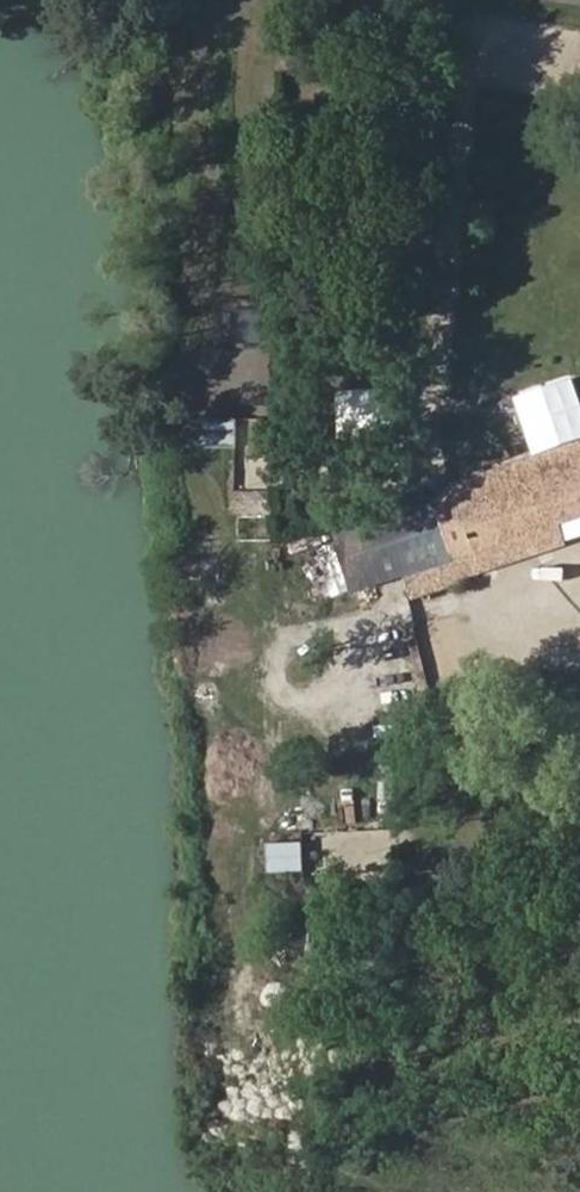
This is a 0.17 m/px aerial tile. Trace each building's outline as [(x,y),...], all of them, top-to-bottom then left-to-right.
[(332,389),(334,429),(366,428),(365,388),(332,389)] [(234,445),(235,415),(195,414),(194,445),(234,445)] [(434,487),(453,550),(460,570),(540,545),(536,531),(563,522),(579,517),(579,438),(455,478),(456,480),(434,487)] [(229,510),(273,511),(274,443),(230,442),(229,510)] [(407,564),(453,550),(434,487),(331,519),(351,582),(407,564)] [(540,545),(568,536),(563,522),(536,531),(540,545)] [(460,570),(453,550),(407,564),(416,594),(463,580),(460,570)] [(421,628),(430,667),(448,663),(439,624),(421,628)] [(368,825),(315,823),(314,865),(366,866),(368,825)] [(300,840),(261,839),(260,870),(299,871),(300,840)]
